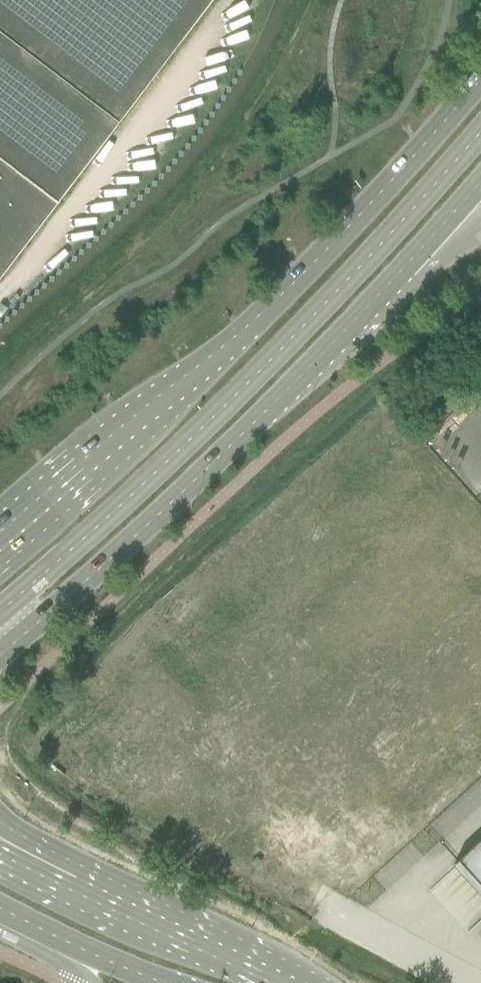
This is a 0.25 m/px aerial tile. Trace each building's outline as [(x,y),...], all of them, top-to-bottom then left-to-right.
[(214,0),(0,0),(0,279),(214,0)] [(453,866),(480,897),(480,841),(453,866)]
